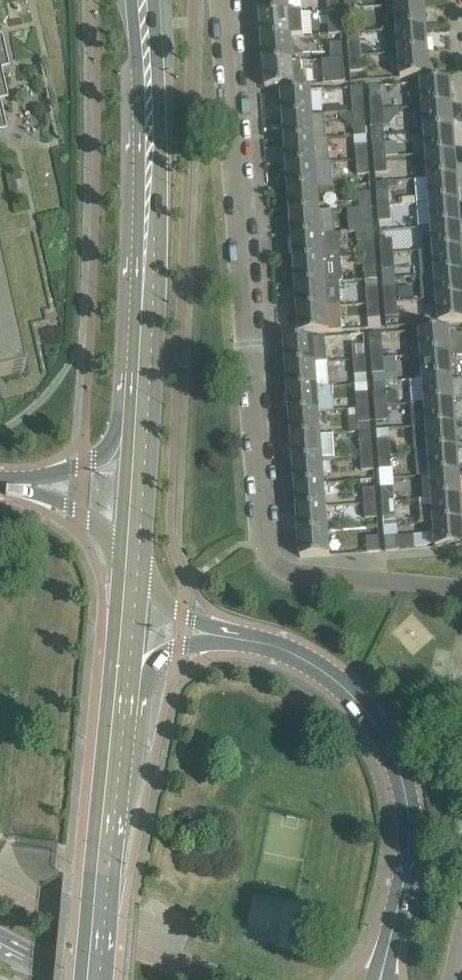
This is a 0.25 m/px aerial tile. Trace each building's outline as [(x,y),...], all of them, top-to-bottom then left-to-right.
[(290,14),(289,0),(259,0),(260,16),(290,14)] [(339,0),(326,0),(327,11),(339,10),(339,0)] [(357,8),(357,0),(345,0),(345,9),(357,8)] [(397,30),(427,28),(425,4),(395,6),(397,30)] [(358,23),(357,8),(345,9),(346,24),(358,23)] [(339,10),(327,11),(328,26),(340,25),(339,10)] [(302,13),(290,14),(260,16),(261,40),(291,38),(304,37),(302,13)] [(398,54),(428,51),(427,28),(397,30),(398,54)] [(357,34),(347,34),(348,43),(349,57),(361,56),(360,42),(359,33),(357,34)] [(291,38),(261,40),(263,64),(293,62),(291,38)] [(343,58),(342,43),(329,44),(330,59),(343,58)] [(400,78),(430,76),(428,51),(398,54),(400,78)] [(362,71),(361,56),(349,57),(350,72),(362,71)] [(343,58),(330,59),(331,73),(344,72),(343,58)] [(293,62),(263,64),(265,88),(295,86),(293,62)] [(451,81),(409,83),(411,108),(422,107),(452,105),(451,81)] [(283,118),(313,116),(311,91),(281,93),(283,118)] [(371,111),(383,110),(382,96),(370,97),(371,111)] [(365,112),(364,97),(352,98),(353,113),(365,112)] [(424,131),(454,129),(452,105),(422,107),(424,131)] [(371,111),(372,126),(384,125),(383,110),(371,111)] [(365,112),(353,113),(354,128),(366,127),(365,112)] [(313,116),(283,118),(285,142),(326,139),(325,115),(313,116)] [(426,155),(456,153),(454,129),(424,131),(426,155)] [(326,139),(285,142),(287,166),(316,163),(330,162),(328,138),(326,139)] [(374,159),(386,158),(385,144),(373,145),(374,159)] [(368,160),(367,145),(355,146),(356,160),(368,160)] [(428,179),(458,177),(456,153),(426,155),(428,179)] [(374,159),(375,174),(387,173),(386,158),(374,159)] [(368,160),(356,160),(357,175),(369,174),(368,160)] [(288,190),(318,187),(316,163),(287,166),(288,190)] [(430,203),(459,201),(458,177),(428,179),(430,203)] [(290,214),(320,211),(318,187),(288,190),(290,214)] [(378,207),(390,206),(389,192),(377,192),(378,207)] [(372,207),(371,193),(359,194),(360,208),(372,207)] [(430,203),(416,204),(417,228),(431,227),(461,225),(460,201),(430,203)] [(378,207),(379,222),(391,221),(390,206),(378,207)] [(372,207),(360,208),(361,223),(373,222),(372,207)] [(292,237),(322,235),(320,211),(290,214),(292,237)] [(461,249),(461,234),(461,225),(431,227),(433,251),(461,249)] [(294,261),(324,259),(322,235),(292,237),(294,261)] [(381,255),(393,254),(392,239),(380,240),(381,255)] [(375,255),(374,241),(362,242),(363,256),(375,255)] [(420,252),(421,276),(461,273),(461,249),(433,251),(420,252)] [(381,255),(382,270),(394,269),(393,254),(381,255)] [(375,255),(363,256),(364,271),(376,270),(375,255)] [(324,259),(294,261),(295,285),(325,283),(339,282),(340,282),(339,258),(324,259)] [(24,372),(0,264),(0,377),(24,372)] [(420,276),(421,300),(437,299),(461,297),(461,273),(421,276),(420,276)] [(395,278),(383,279),(385,303),(397,302),(395,278)] [(325,283),(295,285),(297,309),(327,307),(341,306),(339,282),(325,283)] [(293,306),(293,285),(285,285),(285,306),(293,306)] [(379,303),(378,289),(366,290),(367,304),(379,303)] [(437,299),(439,323),(461,322),(461,297),(437,299)] [(385,303),(386,317),(398,317),(397,302),(385,303)] [(379,303),(367,304),(368,319),(380,318),(379,303)] [(327,307),(297,309),(299,334),(329,332),(343,331),(341,306),(327,307)] [(421,355),(451,353),(449,329),(419,331),(421,355)] [(371,359),(383,358),(382,334),(370,335),(371,359)] [(314,339),(284,341),(286,366),(316,363),(327,362),(325,338),(314,339)] [(365,360),(364,345),(352,346),(353,360),(365,360)] [(423,380),(453,377),(451,353),(421,355),(423,380)] [(371,359),(372,374),(385,373),(383,358),(371,359)] [(365,360),(353,360),(355,384),(367,384),(365,360)] [(288,389),(318,387),(316,363),(286,366),(288,389)] [(425,404),(455,401),(453,377),(423,380),(425,404)] [(289,413),(319,411),(318,387),(288,389),(289,413)] [(375,408),(387,407),(386,392),(374,393),(375,408)] [(356,394),(357,408),(369,407),(368,393),(356,394)] [(425,404),(411,405),(413,429),(456,426),(455,401),(425,404)] [(369,407),(357,408),(358,423),(370,422),(369,407)] [(388,421),(387,407),(375,408),(376,422),(388,421)] [(291,437),(321,435),(319,411),(289,413),(291,437)] [(456,426),(413,429),(415,453),(416,453),(428,452),(458,450),(456,426)] [(321,435),(291,437),(293,461),(323,459),(336,458),(334,434),(321,435)] [(379,456),(391,455),(390,440),(378,440),(379,456)] [(360,442),(361,456),(373,455),(372,441),(360,442)] [(428,452),(416,453),(418,477),(430,476),(460,474),(458,450),(428,452)] [(373,455),(361,456),(362,471),(374,470),(373,455)] [(392,469),(391,455),(379,456),(380,470),(392,469)] [(295,485),(325,483),(323,459),(293,461),(295,485)] [(432,500),(461,498),(460,474),(430,476),(432,500)] [(297,509),(327,507),(325,483),(295,485),(297,509)] [(382,504),(394,503),(393,487),(381,488),(382,504)] [(376,503),(375,489),(363,490),(364,504),(376,503)] [(434,524),(461,522),(461,499),(461,498),(432,500),(433,508),(419,509),(421,526),(434,524)] [(376,503),(364,504),(365,519),(377,518),(376,503)] [(382,504),(383,518),(395,517),(394,503),(382,504)] [(298,533),(328,531),(327,507),(297,509),(298,533)] [(461,546),(461,522),(434,524),(436,548),(461,546)] [(300,558),(330,555),(328,531),(298,533),(300,558)] [(397,536),(385,537),(386,551),(398,551),(398,550),(429,548),(428,534),(398,536),(397,536)] [(380,552),(379,537),(367,538),(368,553),(380,552)]
